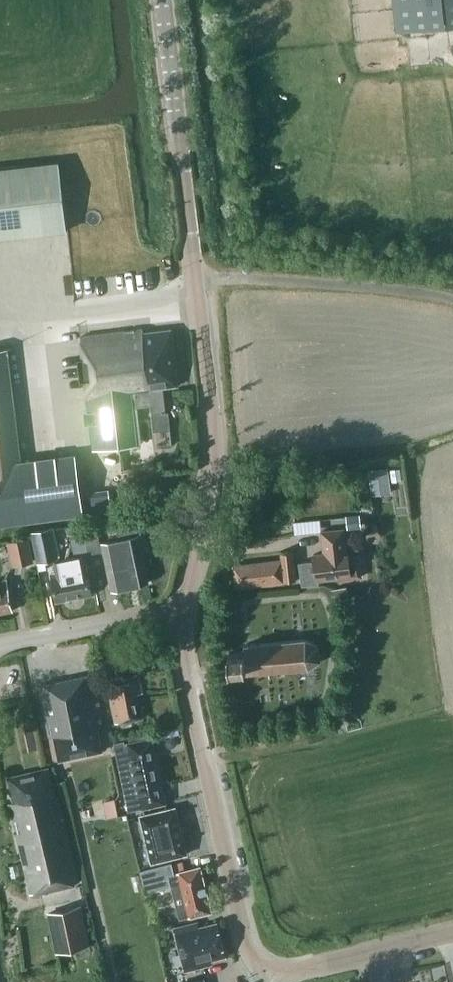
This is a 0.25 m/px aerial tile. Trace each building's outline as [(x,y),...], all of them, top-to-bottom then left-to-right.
[(395,31),(452,26),(452,0),(392,0),(395,31)] [(70,226),(64,156),(0,161),(0,231),(70,226)] [(144,331),(143,328),(81,336),(95,448),(146,443),(143,414),(134,415),(133,406),(151,404),(152,412),(165,410),(162,386),(179,384),(172,328),(144,331)] [(8,348),(0,349),(0,525),(112,510),(110,490),(82,494),(77,454),(22,461),(8,348)] [(371,495),(391,492),(387,466),(367,469),(371,495)] [(345,515),(346,529),(361,527),(360,513),(345,515)] [(323,526),(323,514),(297,515),(297,528),(323,526)] [(112,590),(147,582),(135,522),(116,526),(119,540),(102,543),(112,590)] [(37,563),(60,558),(54,525),(30,530),(37,563)] [(76,557),(85,555),(101,552),(97,527),(86,529),(87,535),(72,538),(76,556),(76,557)] [(347,551),(345,530),(323,531),(325,553),(314,554),(315,564),(312,565),(311,560),(299,562),(302,585),(315,584),(314,580),(337,577),(337,579),(361,576),(359,556),(348,558),(348,551),(347,551)] [(12,566),(34,561),(28,536),(7,540),(12,566)] [(236,587),(296,579),(293,551),(280,552),(281,558),(232,564),(236,587)] [(76,557),(76,556),(66,558),(66,561),(55,563),(57,572),(52,573),(57,601),(92,594),(85,555),(76,557)] [(12,610),(6,579),(0,580),(0,612),(12,610)] [(332,597),(348,594),(347,587),(331,590),(332,597)] [(308,666),(319,659),(318,645),(306,639),(254,643),(244,644),(245,650),(230,651),(231,668),(246,666),(246,670),(308,666)] [(115,723),(141,717),(137,694),(143,692),(139,673),(106,680),(115,723)] [(103,752),(98,727),(103,726),(93,675),(40,685),(50,737),(55,736),(59,760),(103,752)] [(27,751),(37,749),(31,720),(21,722),(27,751)] [(147,738),(146,732),(124,736),(124,739),(114,741),(128,809),(166,801),(152,737),(147,738)] [(54,797),(47,767),(9,776),(14,800),(10,801),(31,892),(78,881),(59,796),(54,797)] [(150,863),(188,854),(176,805),(138,814),(150,863)] [(174,871),(172,860),(140,868),(145,889),(170,883),(179,917),(211,910),(200,865),(174,871)] [(57,951),(89,944),(80,905),(48,912),(57,951)] [(198,926),(197,922),(174,927),(184,970),(211,964),(210,958),(225,955),(216,922),(198,926)]
